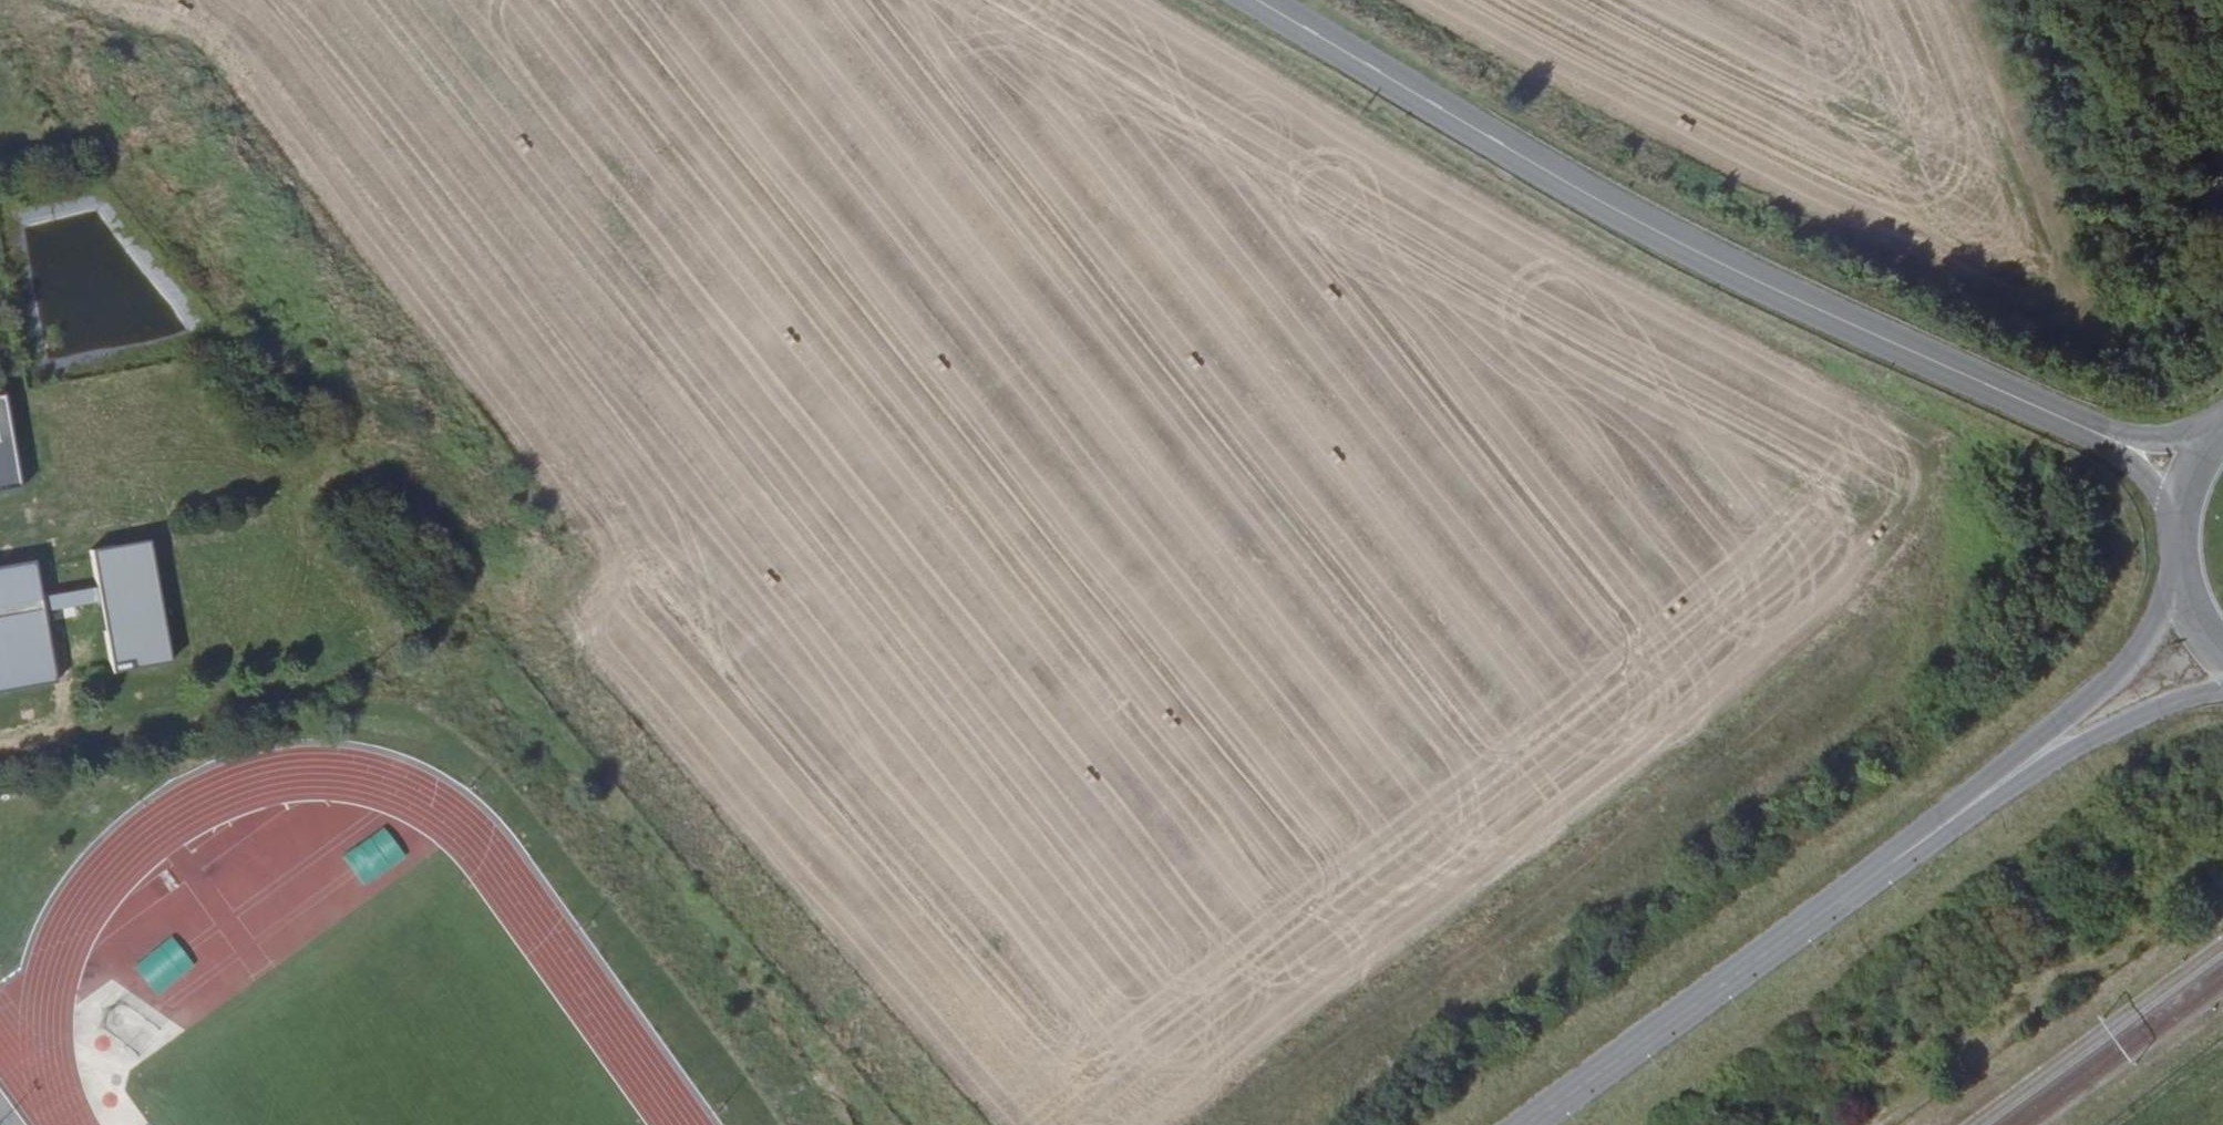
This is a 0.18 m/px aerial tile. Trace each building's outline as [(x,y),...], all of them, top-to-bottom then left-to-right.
[(20,489),(3,393),(0,394),(0,492),(20,489)] [(168,662),(147,541),(90,551),(97,589),(109,586),(116,630),(105,632),(111,672),(168,662)] [(32,562),(0,567),(0,692),(54,682),(32,562)] [(97,589),(39,599),(41,613),(111,601),(109,586),(97,589)] [(364,883),(402,858),(382,827),(344,852),(364,883)] [(132,965),(154,994),(191,966),(170,937),(132,965)]
